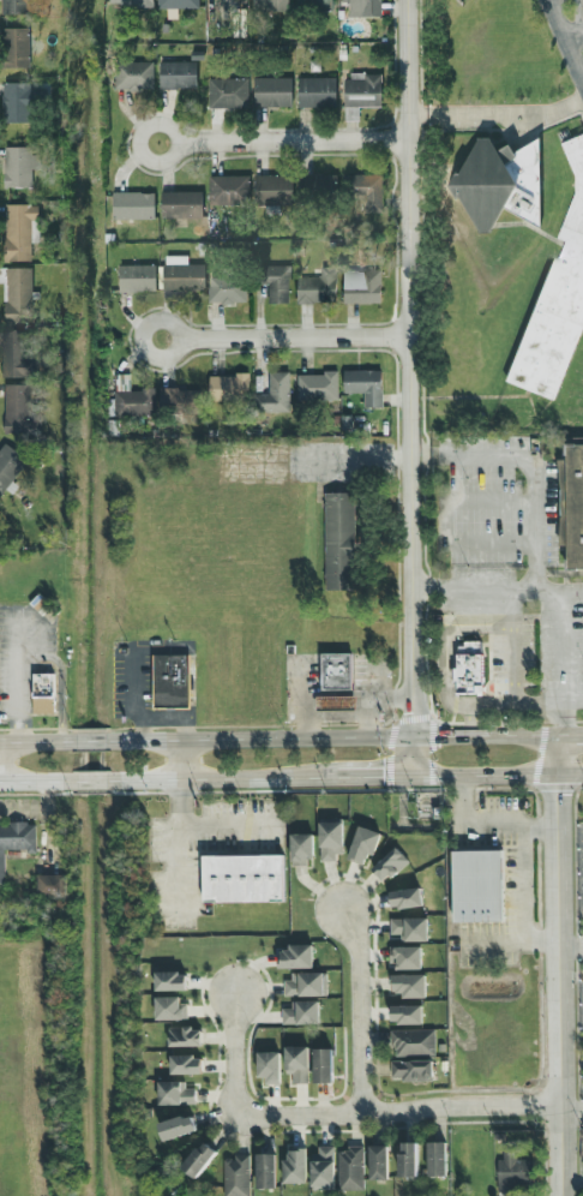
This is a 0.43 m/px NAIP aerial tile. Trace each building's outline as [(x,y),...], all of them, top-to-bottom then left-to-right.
[(26,12),(26,0),(0,0),(0,13),(26,12)] [(250,10),(286,10),(286,0),(250,0),(250,10)] [(294,7),(330,8),(330,0),(294,0),(294,7)] [(379,0),(347,0),(347,16),(379,14),(379,0)] [(26,25),(0,26),(0,66),(28,66),(26,25)] [(150,60),(113,60),(112,89),(150,89),(150,60)] [(194,86),(193,60),(157,60),(157,88),(194,86)] [(341,74),(342,119),(356,119),(356,106),(379,104),(378,73),(341,74)] [(246,107),(246,76),(205,77),(206,107),(246,107)] [(251,106),(289,106),(289,76),(252,76),(251,106)] [(333,76),(295,76),(296,106),(333,106),(333,76)] [(30,82),(0,80),(0,120),(29,121),(30,82)] [(582,326),(582,131),(559,139),(572,179),(572,189),(555,237),(560,239),(509,383),(557,400),(582,326)] [(499,207),(536,226),(536,137),(510,150),(506,143),(493,149),(487,136),(474,136),(456,172),(450,174),(445,183),(451,196),(459,199),(473,226),(480,231),(488,231),(499,207)] [(0,185),(31,185),(32,145),(2,145),(0,185)] [(303,172),(303,187),(306,187),(305,193),(333,196),(333,174),(303,172)] [(380,173),(341,172),(341,193),(362,195),(362,209),(380,209),(380,173)] [(290,173),(252,174),(253,203),(292,202),(290,173)] [(247,174),(206,174),(206,203),(246,203),(247,174)] [(199,190),(158,190),(160,215),(200,215),(199,190)] [(110,217),(152,217),(151,191),(109,191),(110,217)] [(2,259),(29,259),(29,241),(36,241),(36,203),(2,203),(2,259)] [(185,253),(161,255),(161,289),(203,289),(202,262),(185,263),(185,253)] [(154,289),(152,263),(115,264),(116,291),(154,289)] [(268,304),(289,303),(288,263),(262,264),(262,287),(268,287),(268,304)] [(296,277),(296,303),(336,303),(336,265),(318,265),(318,277),(296,277)] [(29,267),(2,267),(5,323),(30,322),(29,267)] [(381,270),(343,269),(343,304),(380,304),(381,270)] [(206,276),(208,304),(247,303),(246,275),(206,276)] [(35,330),(2,330),(2,378),(35,378),(35,330)] [(381,370),(343,371),(344,393),(363,393),(363,408),(383,407),(381,370)] [(290,412),(289,372),(269,372),(269,396),(259,396),(259,412),(290,412)] [(338,400),(337,373),(296,373),(297,401),(338,400)] [(114,415),(155,415),(155,390),(130,389),(131,375),(115,375),(114,415)] [(248,375),(212,375),(212,401),(250,400),(248,375)] [(30,384),(5,384),(5,433),(31,432),(30,384)] [(202,390),(161,389),(160,412),(200,413),(202,390)] [(5,442),(0,448),(0,498),(8,488),(8,486),(28,461),(5,442)] [(566,444),(566,460),(559,460),(560,545),(566,545),(567,570),(582,570),(582,444),(566,444)] [(325,591),(355,590),(355,492),(325,494),(325,591)] [(481,642),(456,642),(457,668),(453,668),(453,695),(483,694),(481,642)] [(351,690),(353,653),(321,653),(321,689),(351,690)] [(188,654),(154,654),(154,708),(190,708),(188,654)] [(54,674),(32,674),(32,714),(55,713),(54,674)] [(355,710),(355,698),(332,699),(332,711),(355,710)] [(319,821),(320,859),(343,859),(342,821),(319,821)] [(5,889),(5,851),(36,850),(36,824),(0,825),(0,889),(5,889)] [(365,865),(367,855),(374,856),(380,832),(356,826),(348,861),(365,865)] [(312,835),(290,835),(292,866),(312,866),(312,835)] [(372,871),(384,884),(408,860),(395,847),(372,871)] [(503,922),(501,850),(452,851),(453,923),(503,922)] [(204,903),(284,902),(283,855),(204,856),(204,903)] [(38,897),(66,896),(65,874),(37,875),(38,897)] [(390,891),(391,909),(422,907),(420,889),(390,891)] [(427,941),(427,917),(390,919),(390,934),(399,934),(399,941),(427,941)] [(313,968),(312,944),(289,945),(289,951),(277,952),(278,969),(313,968)] [(421,946),(389,947),(390,968),(421,968),(421,946)] [(156,991),(186,991),(186,973),(155,973),(156,991)] [(323,995),(323,973),(287,973),(287,997),(323,995)] [(426,998),(426,975),(390,975),(391,993),(402,993),(402,998),(426,998)] [(156,1021),(188,1019),(187,997),(155,998),(156,1021)] [(282,1024),(319,1024),(319,1000),(292,1001),(292,1007),(282,1007),(282,1024)] [(392,1025),(423,1024),(422,1006),(392,1006),(392,1025)] [(169,1047),(202,1048),(203,1028),(169,1028),(169,1047)] [(391,1031),(391,1056),(436,1056),(436,1031),(391,1031)] [(287,1084),(309,1084),(309,1047),(286,1047),(287,1084)] [(333,1049),(314,1050),(315,1084),(333,1084),(333,1049)] [(258,1053),(258,1082),(280,1083),(281,1053),(258,1053)] [(171,1075),(203,1074),(203,1056),(171,1057),(171,1075)] [(434,1080),(434,1061),(391,1062),(392,1082),(434,1080)] [(185,1082),(159,1082),(159,1105),(196,1105),(195,1089),(185,1089),(185,1082)] [(193,1114),(160,1124),(165,1142),(199,1131),(193,1114)] [(219,1152),(204,1141),(183,1169),(198,1180),(219,1152)] [(402,1177),(420,1177),(419,1143),(401,1143),(402,1177)] [(429,1177),(447,1177),(447,1143),(429,1143),(429,1177)] [(371,1180),(389,1180),(389,1146),(370,1146),(371,1180)] [(313,1190),(336,1190),(335,1147),(313,1148),(313,1190)] [(307,1184),(307,1148),(290,1148),(290,1159),(284,1159),(284,1184),(307,1184)] [(364,1148),(338,1149),(339,1191),(365,1191),(364,1148)] [(534,1160),(518,1160),(518,1151),(503,1151),(503,1161),(498,1161),(498,1193),(516,1193),(517,1186),(534,1186),(534,1160)] [(226,1195),(251,1195),(250,1154),(235,1155),(235,1159),(225,1159),(226,1195)] [(276,1154),(258,1154),(259,1189),(277,1189),(276,1154)]
